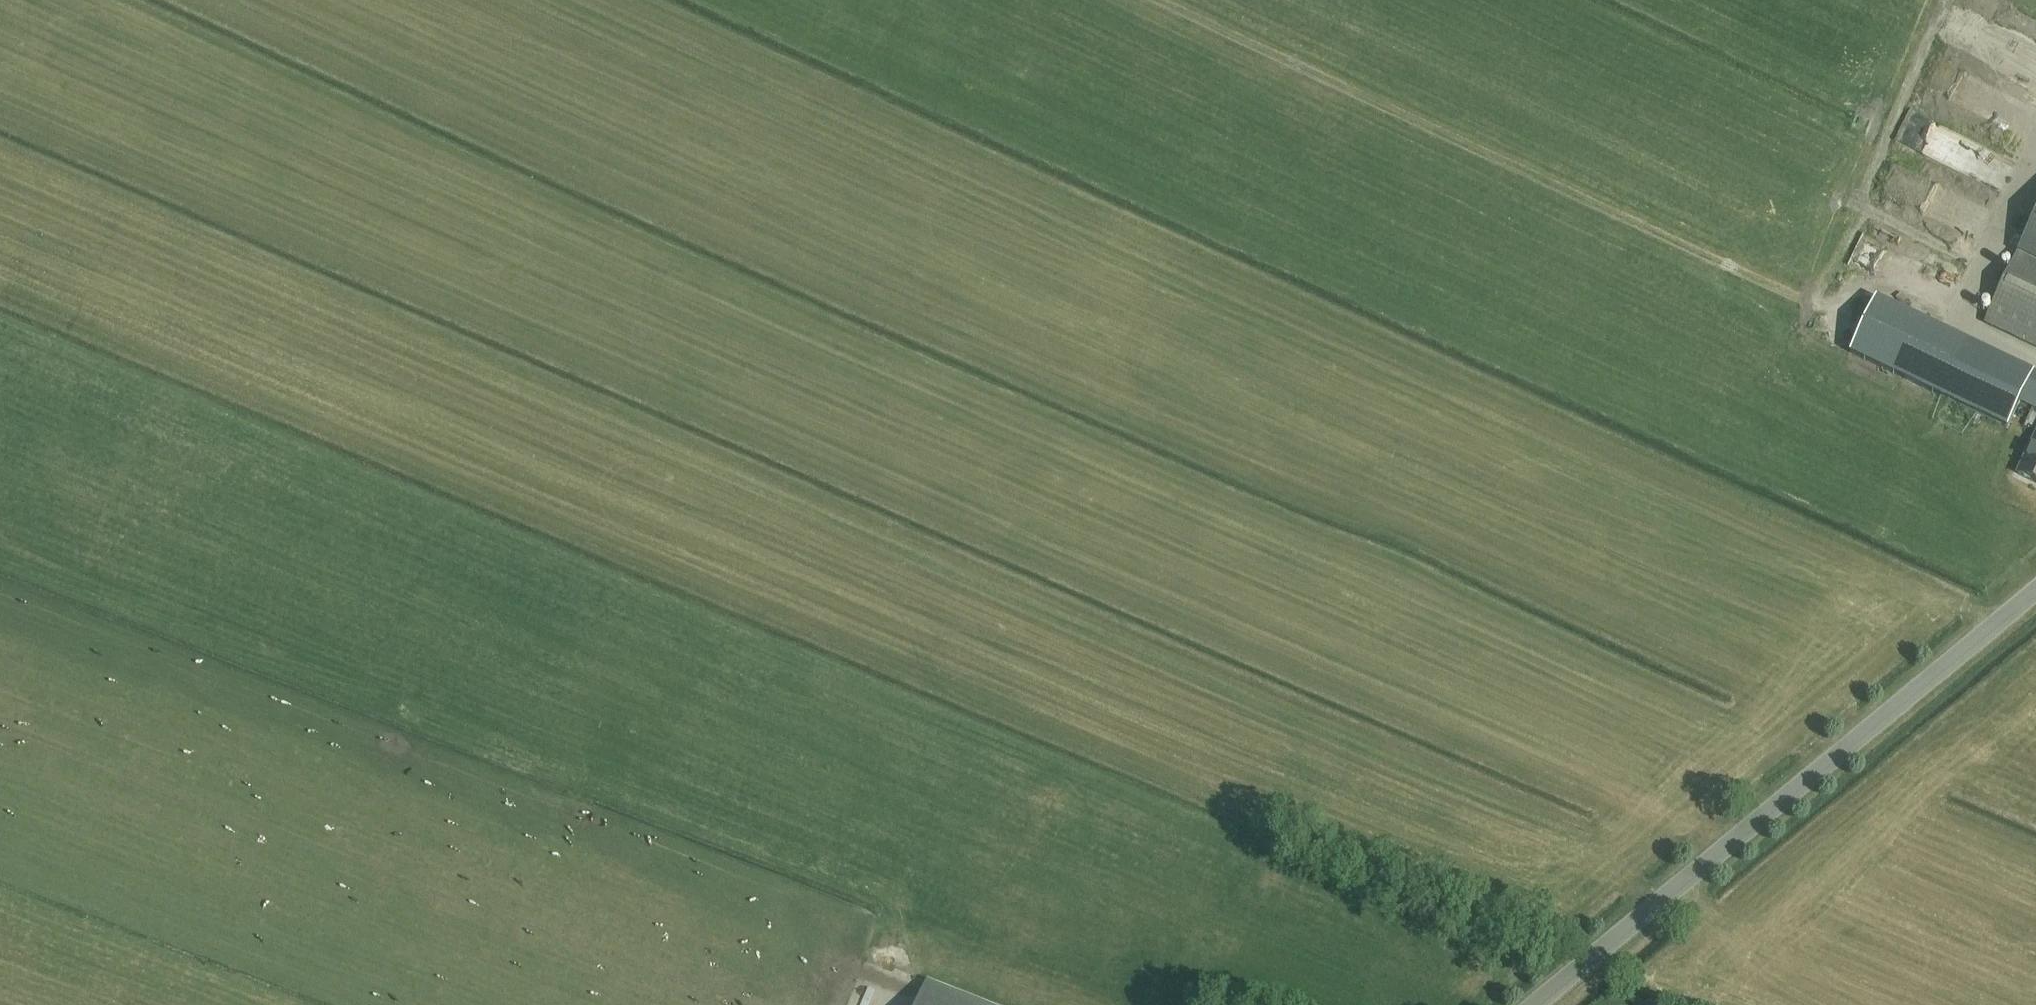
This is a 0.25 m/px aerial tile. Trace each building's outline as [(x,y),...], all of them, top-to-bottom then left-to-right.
[(1954,172),(1967,144),(1907,115),(1893,142),(1954,172)] [(1969,146),(1958,175),(1999,192),(2011,163),(1969,146)] [(1984,321),(2035,346),(2035,212),(1984,321)] [(1877,297),(1851,352),(1941,395),(1950,377),(1998,400),(2001,392),(2035,409),(2035,373),(1877,297)] [(2017,473),(2035,482),(2035,432),(2017,473)] [(920,976),(909,1004),(993,1004),(920,976)]
